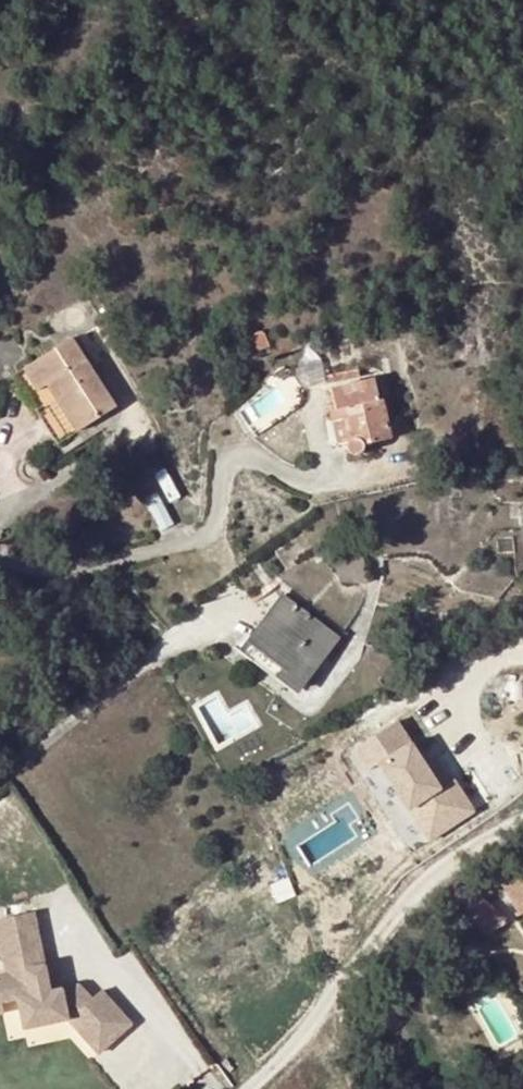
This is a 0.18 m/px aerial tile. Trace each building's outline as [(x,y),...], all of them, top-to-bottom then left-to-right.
[(98,325),(99,335),(113,334),(112,324),(109,320),(102,321),(98,325)] [(253,339),(258,351),(268,346),(264,335),(258,334),(253,339)] [(116,407),(70,339),(23,371),(12,378),(58,447),(78,433),(116,407)] [(379,399),(375,380),(331,390),(335,411),(335,413),(343,412),(348,442),(347,450),(352,455),(358,454),(363,446),(391,441),(383,400),(379,399)] [(343,412),(335,413),(335,411),(329,412),(337,445),(348,442),(343,412)] [(176,528),(162,503),(150,510),(161,534),(176,528)] [(368,584),(363,557),(330,557),(339,583),(368,584)] [(246,644),(264,664),(300,692),(338,640),(281,597),(246,644)] [(246,644),(242,648),(264,664),(246,644)] [(402,716),(349,749),(412,852),(478,811),(442,753),(429,761),(402,716)] [(503,883),(521,914),(522,913),(522,871),(503,883)] [(509,923),(482,895),(467,906),(474,916),(481,912),(493,931),(509,923)] [(493,931),(481,912),(474,916),(486,936),(493,931)] [(102,992),(93,1000),(78,986),(48,991),(43,965),(33,914),(0,922),(0,941),(6,973),(0,974),(0,1002),(18,998),(24,1027),(25,1028),(67,1019),(98,1052),(98,1053),(130,1023),(102,992)] [(58,989),(53,963),(52,963),(43,965),(48,991),(58,989)]
